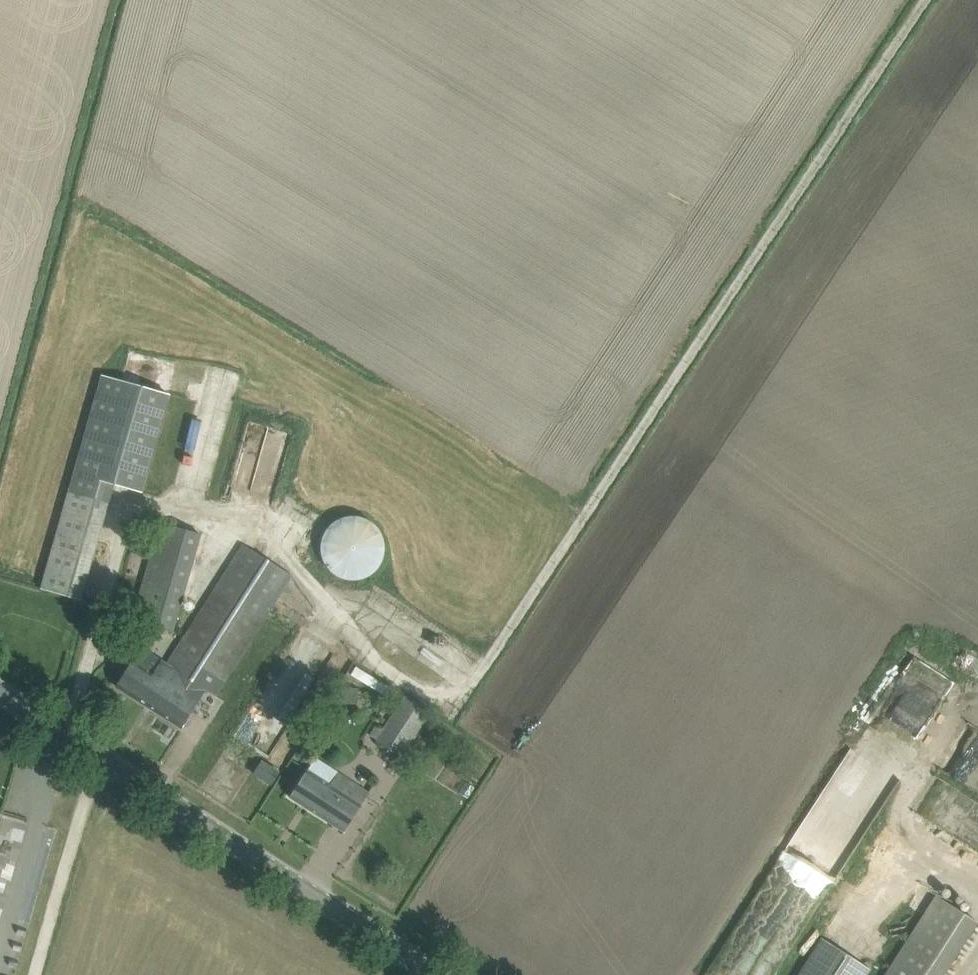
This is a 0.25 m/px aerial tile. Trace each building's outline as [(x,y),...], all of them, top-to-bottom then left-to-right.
[(102,374),(68,492),(41,587),(81,599),(108,504),(114,484),(143,492),(170,395),(102,374)] [(379,575),(378,518),(322,519),(323,577),(379,575)] [(133,619),(173,631),(191,567),(192,567),(201,533),(161,520),(133,619)] [(172,667),(148,706),(181,727),(205,689),(215,696),(257,629),(263,633),(269,624),(263,620),(291,574),(244,544),(168,665),(172,667)] [(117,686),(148,706),(172,667),(168,665),(161,661),(153,674),(133,661),(117,686)] [(376,741),(401,757),(430,712),(405,696),(376,741)] [(254,773),(271,784),(279,772),(262,760),(254,773)] [(290,796),(344,832),(355,815),(369,793),(338,773),(330,785),(307,769),(301,779),(290,796)] [(796,974),(867,974),(924,886),(872,853),(796,974)] [(893,974),(943,974),(977,923),(936,895),(888,972),(893,974)]
